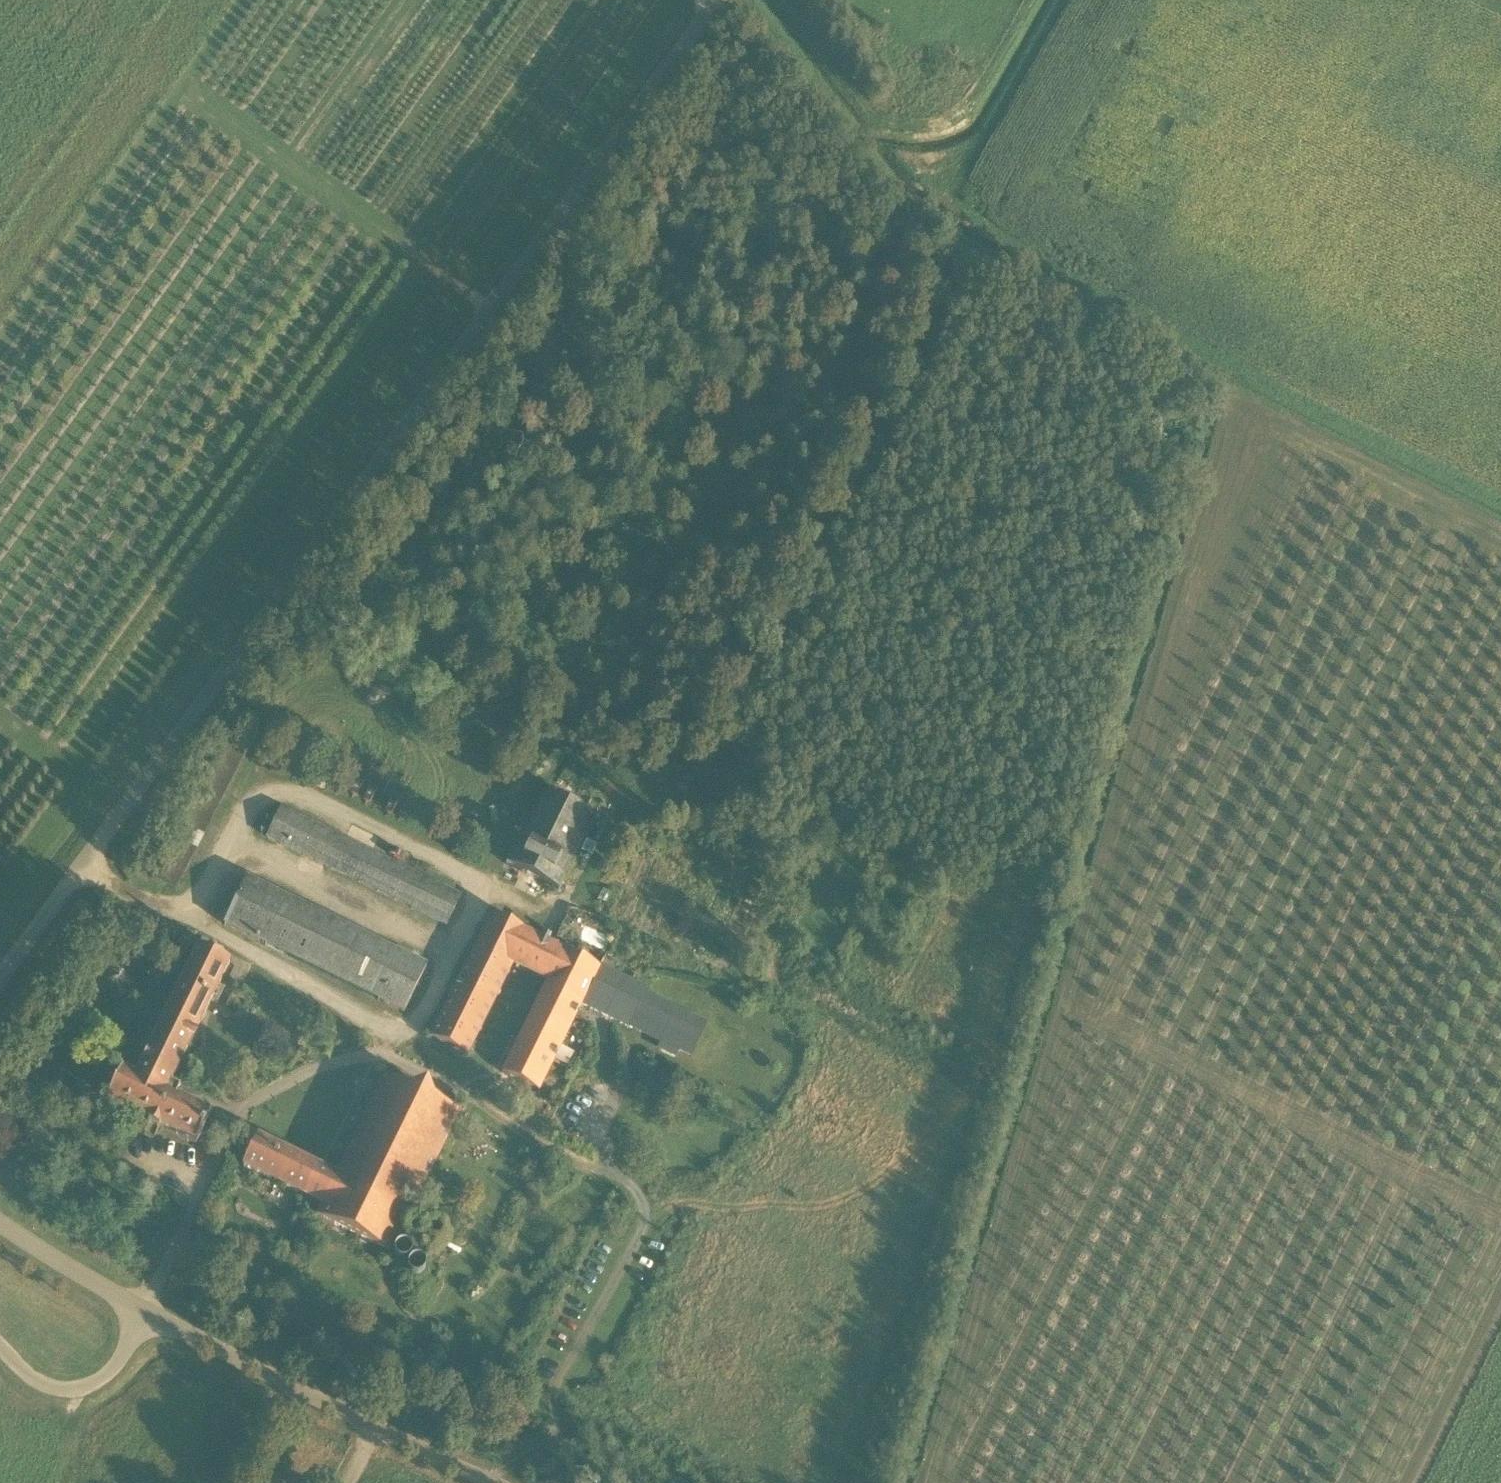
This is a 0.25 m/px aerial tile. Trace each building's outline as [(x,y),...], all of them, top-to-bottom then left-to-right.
[(506,865),(559,891),(595,818),(542,792),(506,865)] [(281,810),(267,838),(345,876),(359,847),(281,810)] [(247,879),(225,926),(404,1013),(427,967),(247,879)] [(411,908),(447,926),(461,897),(425,880),(411,908)] [(539,1092),(582,1005),(629,1029),(631,1027),(692,1056),(707,1024),(647,994),(650,988),(602,966),(563,949),(562,951),(528,934),(529,933),(493,915),(432,1038),(468,1056),(513,964),(547,981),(502,1073),(539,1092)] [(180,1090),(170,1085),(230,964),(199,948),(136,1078),(122,1071),(118,1077),(113,1075),(105,1091),(110,1094),(107,1100),(150,1121),(148,1124),(159,1129),(160,1126),(196,1144),(211,1115),(176,1098),(180,1090)] [(317,1217),(391,1253),(459,1113),(386,1077),(337,1177),(257,1138),(243,1167),(322,1206),(317,1217)]
